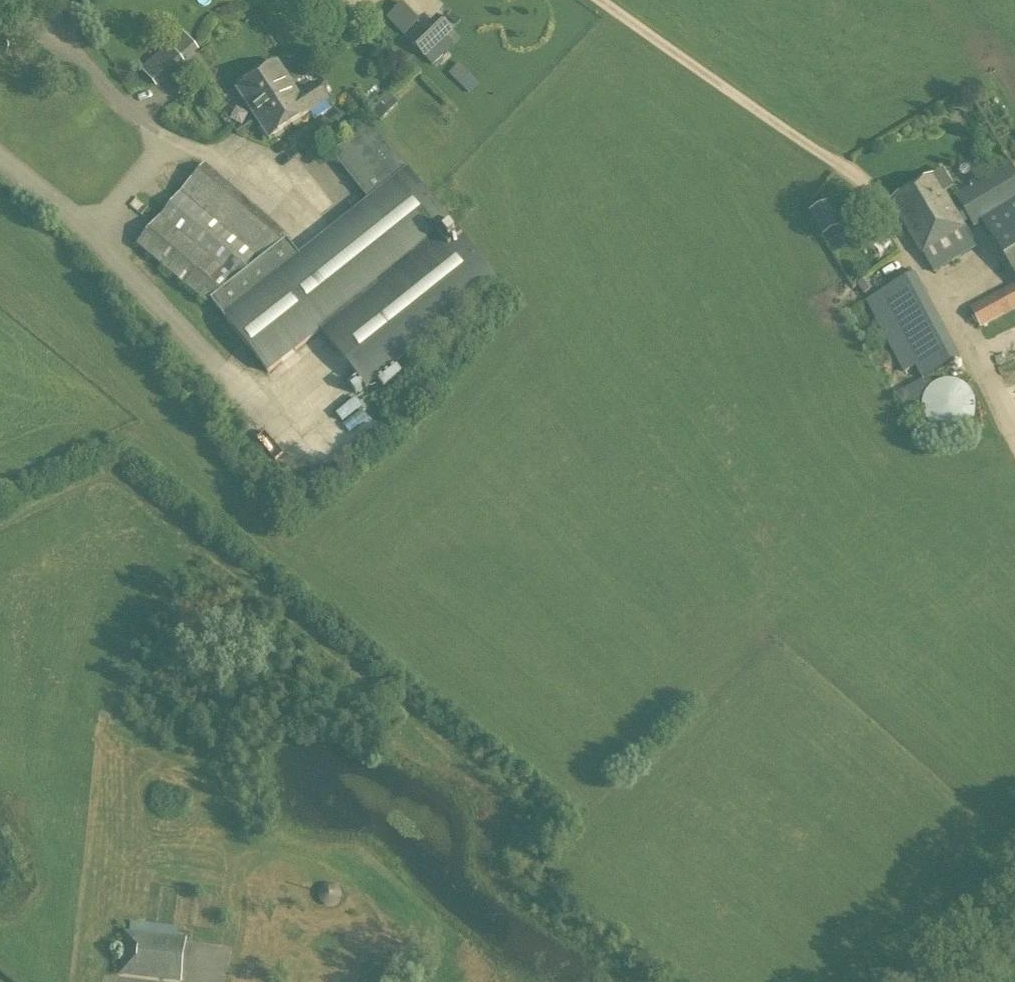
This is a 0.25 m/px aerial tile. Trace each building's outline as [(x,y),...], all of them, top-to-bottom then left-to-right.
[(407,5),(389,12),(399,35),(417,27),(407,5)] [(424,60),(453,32),(437,16),(409,43),(424,60)] [(154,86),(181,62),(168,47),(141,71),(154,86)] [(256,120),(297,93),(277,64),(236,91),(256,120)] [(51,79),(46,69),(35,75),(40,84),(51,79)] [(297,93),(256,120),(269,141),(310,114),(330,102),(318,82),(297,95),(297,93)] [(383,122),(398,101),(387,94),(372,115),(383,122)] [(332,155),(369,201),(305,251),(205,165),(136,247),(205,305),(210,299),(267,375),(321,333),(366,389),(498,284),(408,170),(372,124),(344,146),(332,155)] [(954,211),(943,194),(952,189),(942,172),(891,203),(935,274),(975,250),(964,232),(966,231),(962,225),(970,221),(973,227),(982,221),(1013,273),(1014,272),(1014,172),(1011,165),(955,198),(960,207),(954,211)] [(809,211),(823,235),(841,225),(827,200),(809,211)] [(915,275),(875,296),(865,301),(875,321),(903,374),(954,347),(915,275)] [(1014,311),(1014,289),(1014,286),(970,310),(981,329),(1014,311)] [(954,381),(945,381),(944,380),(957,374),(952,365),(896,394),(905,411),(922,402),(922,411),(925,419),(930,426),(938,431),(946,433),(955,433),(963,429),(969,423),(973,415),(975,407),(973,398),(969,390),(962,384),(954,381)] [(166,981),(182,981),(187,940),(177,938),(178,929),(131,924),(130,934),(126,933),(120,976),(166,981)]
